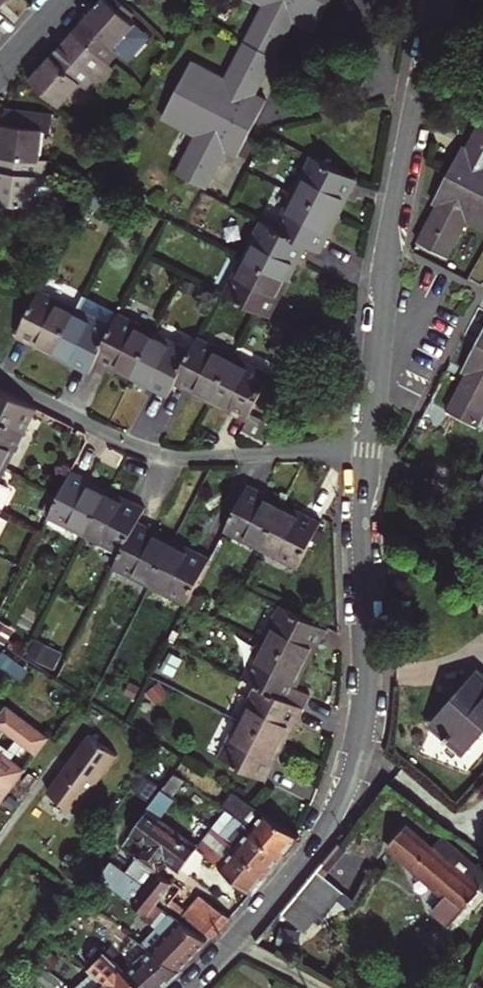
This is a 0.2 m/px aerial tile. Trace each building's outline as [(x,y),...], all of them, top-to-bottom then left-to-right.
[(71,28),(106,61),(115,51),(123,59),(140,41),(142,43),(147,37),(147,33),(134,20),(131,22),(108,0),(96,0),(71,28)] [(264,1),(245,38),(275,53),(291,21),(284,17),(289,9),(295,13),(317,23),(329,0),(262,0),(264,1)] [(291,21),(295,13),(289,9),(284,17),(291,21)] [(97,77),(110,64),(106,61),(71,28),(27,75),(57,102),(78,80),(83,85),(93,73),(97,77)] [(251,82),(258,85),(275,53),(245,38),(226,76),(204,64),(201,70),(189,63),(177,85),(252,125),(265,99),(253,93),(247,90),(251,82)] [(192,57),(189,63),(201,70),(204,64),(192,57)] [(253,93),(258,85),(251,82),(247,90),(253,93)] [(252,125),(177,85),(165,108),(178,115),(175,121),(196,132),(176,170),(206,185),(222,153),(217,150),(222,141),(227,144),(238,150),(252,125)] [(0,143),(0,155),(36,160),(41,128),(47,128),(49,112),(4,106),(0,143)] [(178,115),(165,108),(162,114),(175,121),(178,115)] [(482,189),(482,117),(470,143),(475,146),(472,151),(461,145),(448,171),(482,189)] [(222,153),(227,144),(222,141),(217,150),(222,153)] [(296,191),(334,210),(345,188),(352,191),(358,177),(310,153),(299,175),(303,178),(296,191)] [(41,175),(42,161),(36,160),(0,155),(0,199),(21,202),(20,218),(39,221),(41,201),(46,202),(50,177),(41,175)] [(448,171),(435,196),(445,203),(442,208),(437,205),(419,240),(449,255),(469,216),(480,222),(482,218),(482,189),(448,171)] [(308,243),(321,250),(327,237),(321,235),(334,210),(296,191),(289,205),(284,203),(272,225),(308,243)] [(308,243),(272,225),(259,218),(248,240),(254,243),(247,256),(285,276),(296,255),(301,257),(308,243)] [(222,290),(270,315),(277,302),(272,300),(285,276),(247,256),(239,270),(234,268),(222,290)] [(56,349),(76,310),(61,302),(63,299),(43,288),(18,335),(30,341),(33,337),(56,349)] [(97,358),(114,324),(91,312),(89,317),(76,310),(56,349),(77,360),(75,364),(90,372),(97,358)] [(135,372),(155,334),(141,326),(143,322),(121,311),(114,324),(97,358),(110,364),(112,360),(135,372)] [(169,394),(175,382),(193,348),(171,336),(168,340),(155,334),(135,372),(158,383),(155,388),(169,394)] [(213,395),(234,357),(220,350),(222,346),(200,334),(193,348),(175,382),(187,389),(190,383),(213,395)] [(477,340),(463,366),(473,371),(470,377),(466,375),(448,409),(477,424),(482,413),(482,343),(477,340)] [(247,364),(234,357),(213,395),(235,407),(233,412),(247,419),(272,372),(250,360),(247,364)] [(0,388),(0,461),(3,463),(10,449),(15,451),(38,407),(0,388)] [(73,467),(49,515),(71,527),(74,522),(88,529),(107,490),(84,478),(86,474),(73,467)] [(2,508),(13,486),(0,479),(0,507),(2,508)] [(250,535),(265,543),(284,505),(260,492),(262,488),(249,481),(224,528),(248,540),(250,535)] [(130,502),(107,490),(88,529),(101,535),(99,540),(122,552),(139,517),(146,504),(132,497),(130,502)] [(306,516),(284,505),(265,543),(278,550),(276,555),(297,565),(321,518),(308,511),(306,516)] [(154,579),(173,541),(150,529),(152,525),(139,517),(122,552),(115,566),(136,576),(139,572),(154,579)] [(195,552),(173,541),(154,579),(167,586),(165,591),(187,602),(211,555),(197,548),(195,552)] [(273,627),(267,641),(305,660),(316,637),(320,639),(327,625),(279,601),(268,624),(273,627)] [(257,680),(291,698),(297,685),(293,683),(305,660),(267,641),(260,654),(256,651),(244,674),(257,680)] [(480,664),(467,677),(482,691),(482,667),(480,664)] [(467,677),(431,718),(462,746),(482,723),(482,691),(467,677)] [(305,705),(291,698),(257,680),(245,703),(250,706),(243,719),(282,739),(293,717),(298,719),(305,705)] [(8,701),(0,711),(0,724),(6,729),(36,753),(52,732),(8,701)] [(282,739),(243,719),(236,733),(232,732),(221,754),(268,778),(274,765),(270,763),(282,739)] [(119,749),(90,729),(52,784),(80,804),(119,749)] [(26,768),(0,748),(0,804),(26,768)] [(173,794),(185,777),(174,769),(162,786),(173,794)] [(161,816),(175,796),(173,794),(162,786),(148,806),(161,816)] [(243,803),(234,814),(284,852),(300,832),(236,790),(233,795),(243,803)] [(197,845),(161,816),(148,806),(132,830),(146,839),(136,852),(140,855),(154,866),(165,852),(183,864),(197,845)] [(284,852),(234,814),(221,831),(270,869),(284,852)] [(408,822),(390,842),(446,892),(432,907),(450,923),(482,885),(482,874),(442,840),(436,847),(408,822)] [(253,889),(270,869),(221,831),(212,824),(197,845),(253,889)] [(129,871),(112,859),(100,876),(149,911),(173,879),(154,866),(140,855),(129,871)] [(339,885),(317,867),(297,890),(319,908),(339,885)] [(356,899),(339,885),(319,908),(326,915),(351,905),(356,899)] [(201,891),(186,911),(214,932),(231,914),(201,891)] [(157,950),(178,965),(208,938),(171,912),(143,940),(157,950)] [(141,938),(133,932),(122,946),(129,952),(141,938)] [(182,968),(178,965),(157,950),(130,974),(147,987),(159,987),(182,968)] [(105,980),(112,987),(147,987),(130,974),(121,966),(104,952),(90,966),(105,980)]
